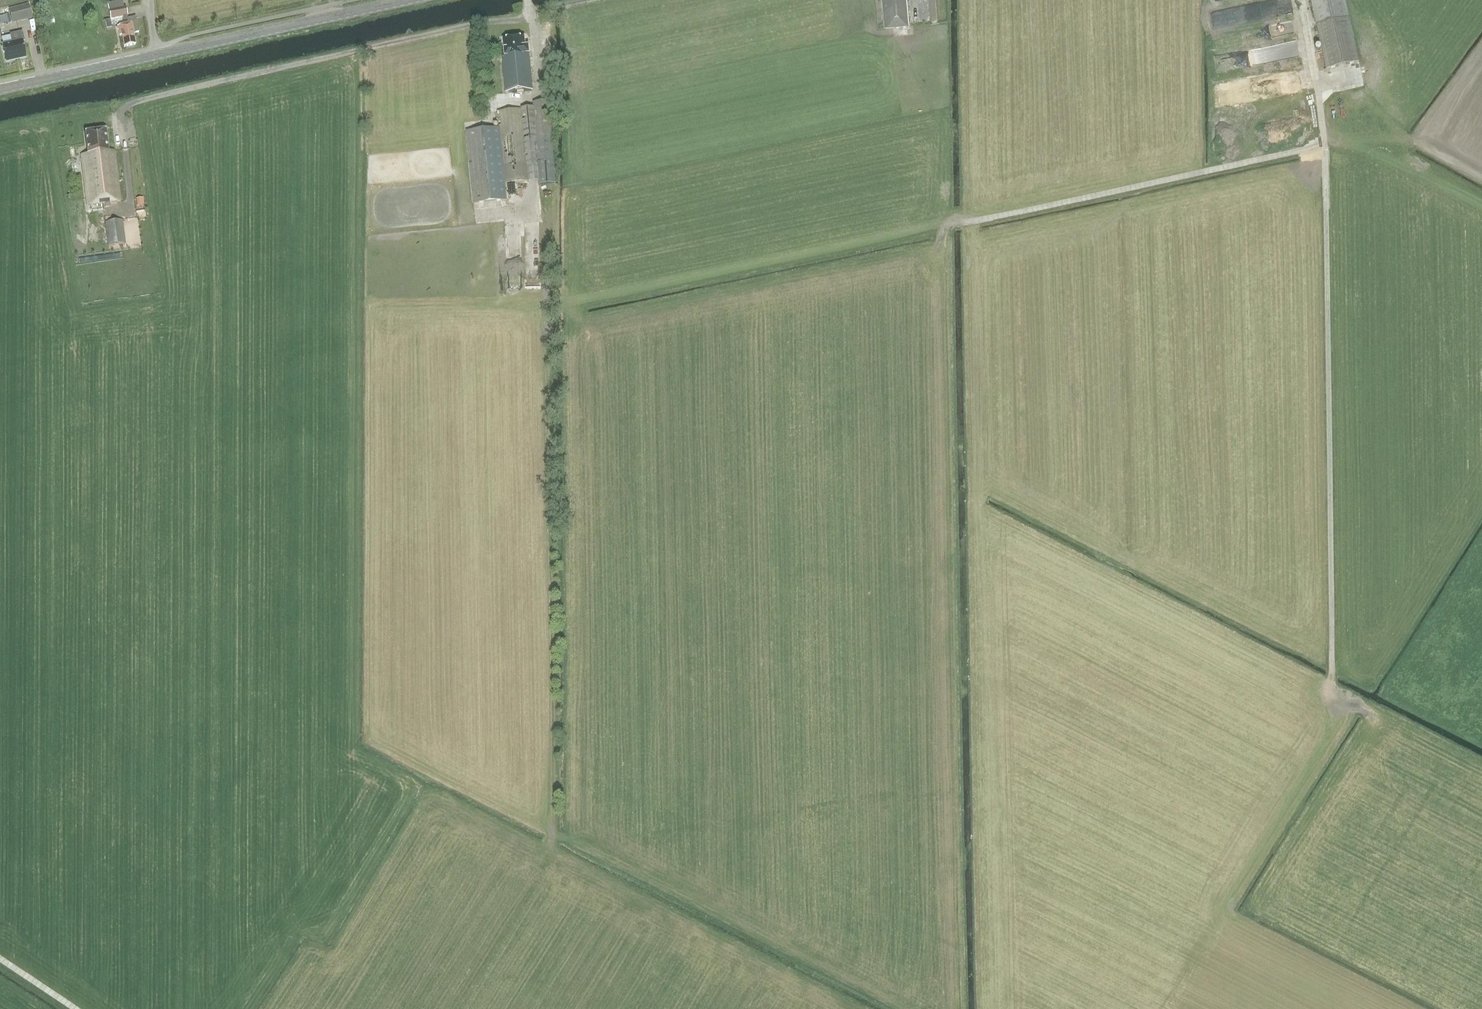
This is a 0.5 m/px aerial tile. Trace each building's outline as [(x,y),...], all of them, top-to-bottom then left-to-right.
[(107,3),(109,10),(111,19),(123,17),(125,25),(118,26),(118,30),(119,30),(120,36),(122,36),(125,47),(136,44),(133,33),(139,32),(136,17),(128,18),(126,7),(124,7),(122,0),(107,3)] [(909,27),(907,0),(882,0),(884,29),(909,27)] [(1360,62),(1346,0),(1311,0),(1327,69),(1360,62)] [(32,14),(29,4),(9,9),(11,19),(32,14)] [(3,44),(4,51),(7,61),(25,57),(22,41),(24,41),(22,33),(11,35),(12,41),(3,43),(3,44)] [(505,93),(532,91),(528,48),(525,48),(524,38),(504,40),(505,57),(502,57),(505,93)] [(554,162),(550,101),(534,102),(538,163),(554,162)] [(528,180),(521,109),(498,112),(499,128),(467,132),(474,203),(506,200),(504,182),(528,180)] [(88,205),(121,201),(114,151),(109,151),(106,129),(86,132),(88,154),(82,155),(88,205)] [(109,246),(126,244),(123,220),(105,222),(106,222),(109,246)]
